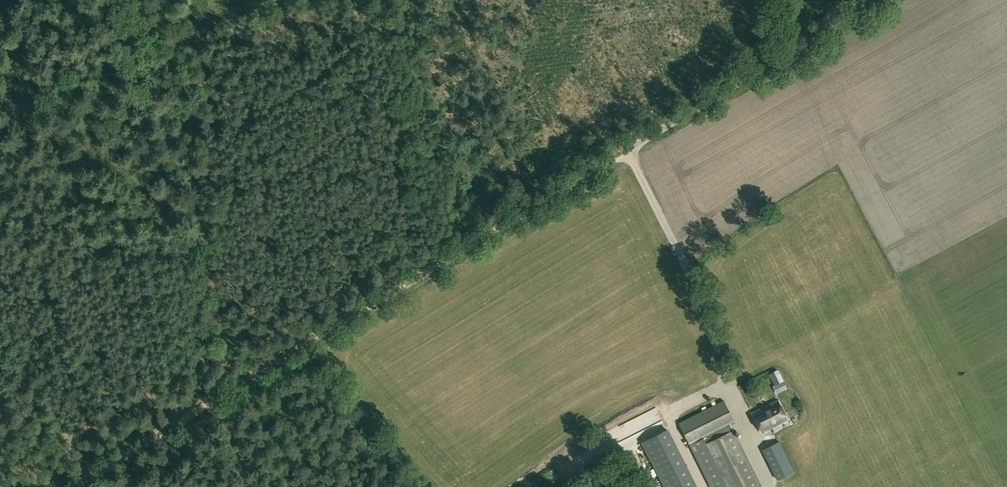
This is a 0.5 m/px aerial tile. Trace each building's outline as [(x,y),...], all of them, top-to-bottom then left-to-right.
[(777,371),(769,375),(775,386),(773,387),(777,394),(786,390),(777,371)] [(788,419),(778,400),(751,413),(761,433),(788,419)] [(730,425),(735,422),(724,401),(679,423),(711,486),(761,486),(730,425)] [(677,450),(668,430),(651,438),(661,458),(677,450)] [(651,438),(642,442),(665,486),(696,486),(677,450),(661,458),(651,438)] [(794,473),(778,443),(763,450),(778,481),(794,473)]
